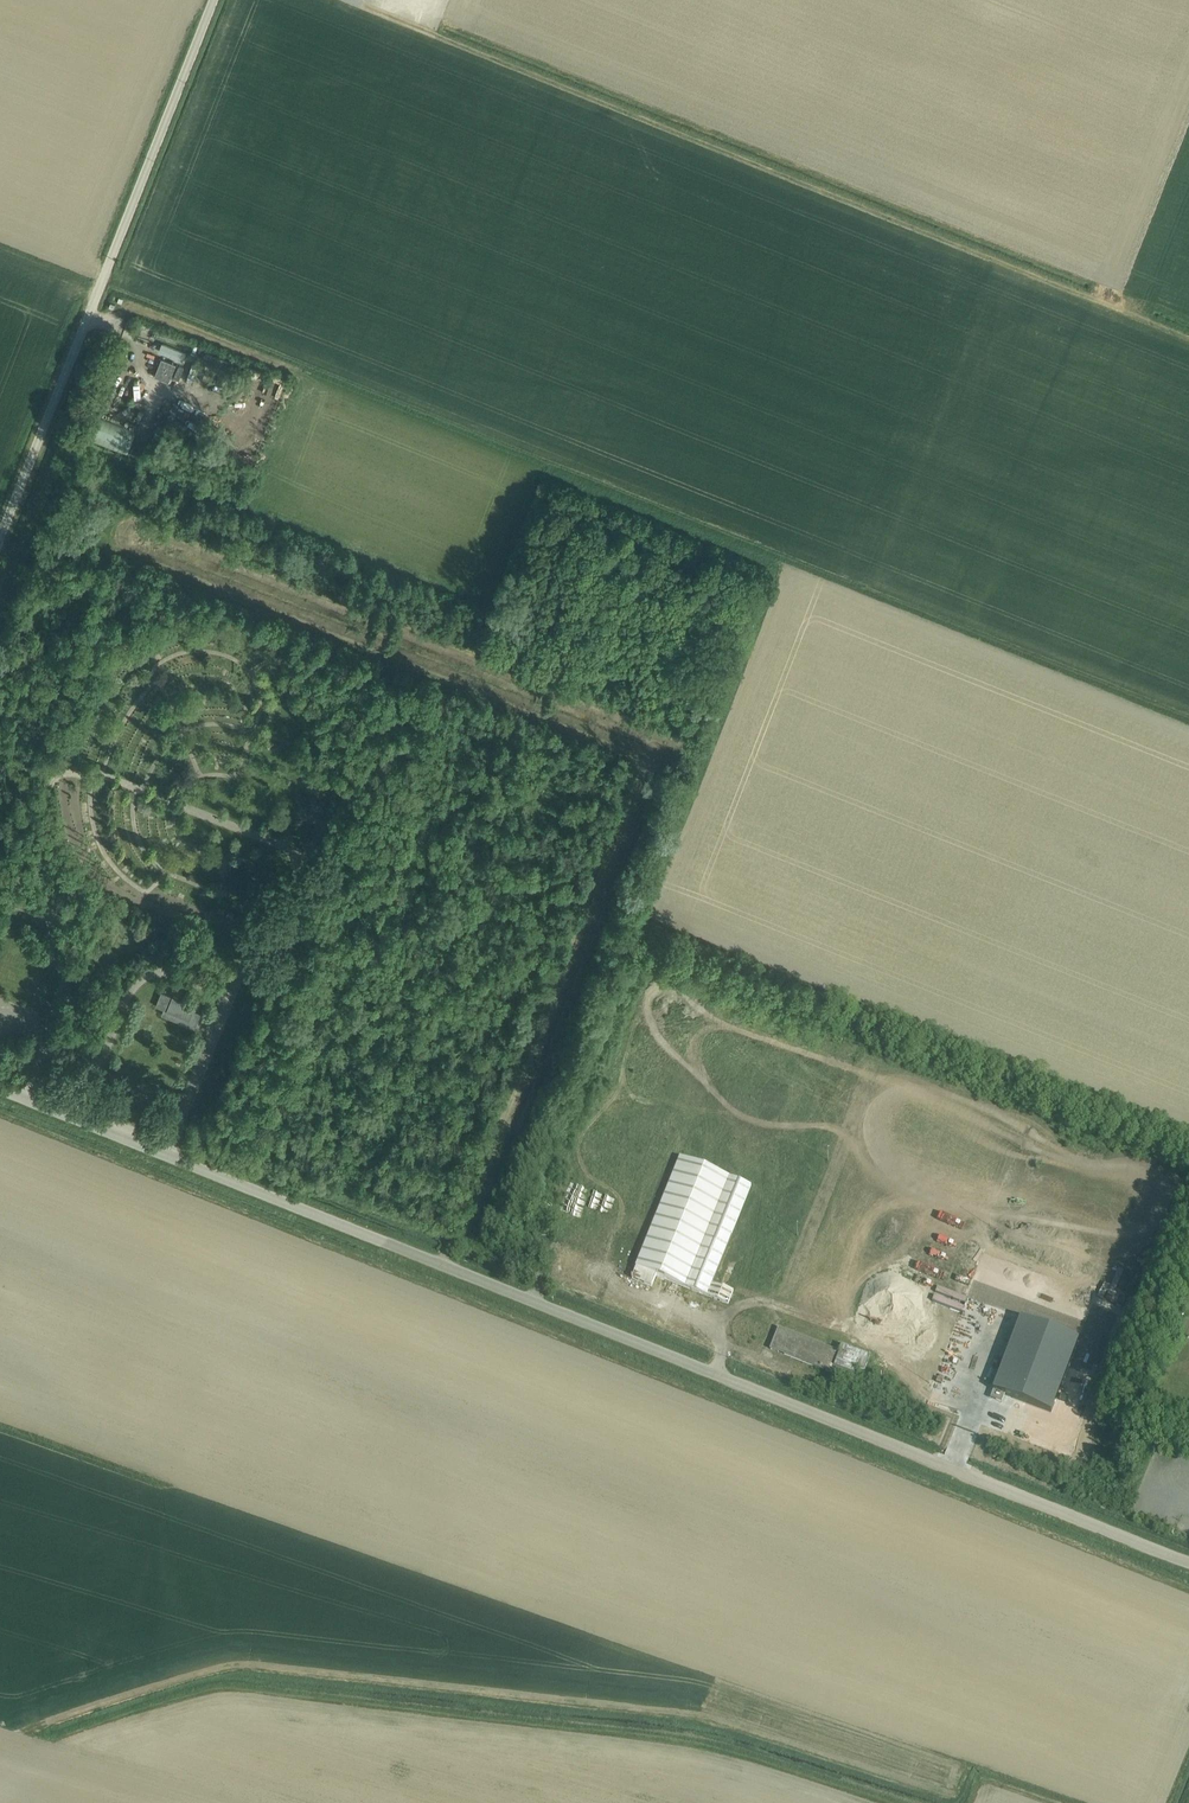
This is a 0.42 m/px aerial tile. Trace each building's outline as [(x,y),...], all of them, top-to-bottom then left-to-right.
[(155,376),(169,381),(177,364),(162,358),(155,376)] [(148,412),(145,428),(152,430),(155,414),(148,412)] [(162,1014),(196,1027),(202,1012),(194,1009),(196,1004),(173,995),(173,996),(162,991),(157,1005),(165,1008),(162,1014)] [(681,1158),(632,1279),(652,1287),(656,1276),(728,1304),(733,1291),(712,1283),(751,1186),(681,1158)] [(1021,1318),(993,1391),(993,1392),(1005,1396),(1051,1414),(1079,1340),(1021,1318)] [(864,1370),(870,1356),(857,1351),(856,1352),(842,1346),(839,1353),(779,1329),(770,1350),(849,1381),(854,1366),(864,1370)]
